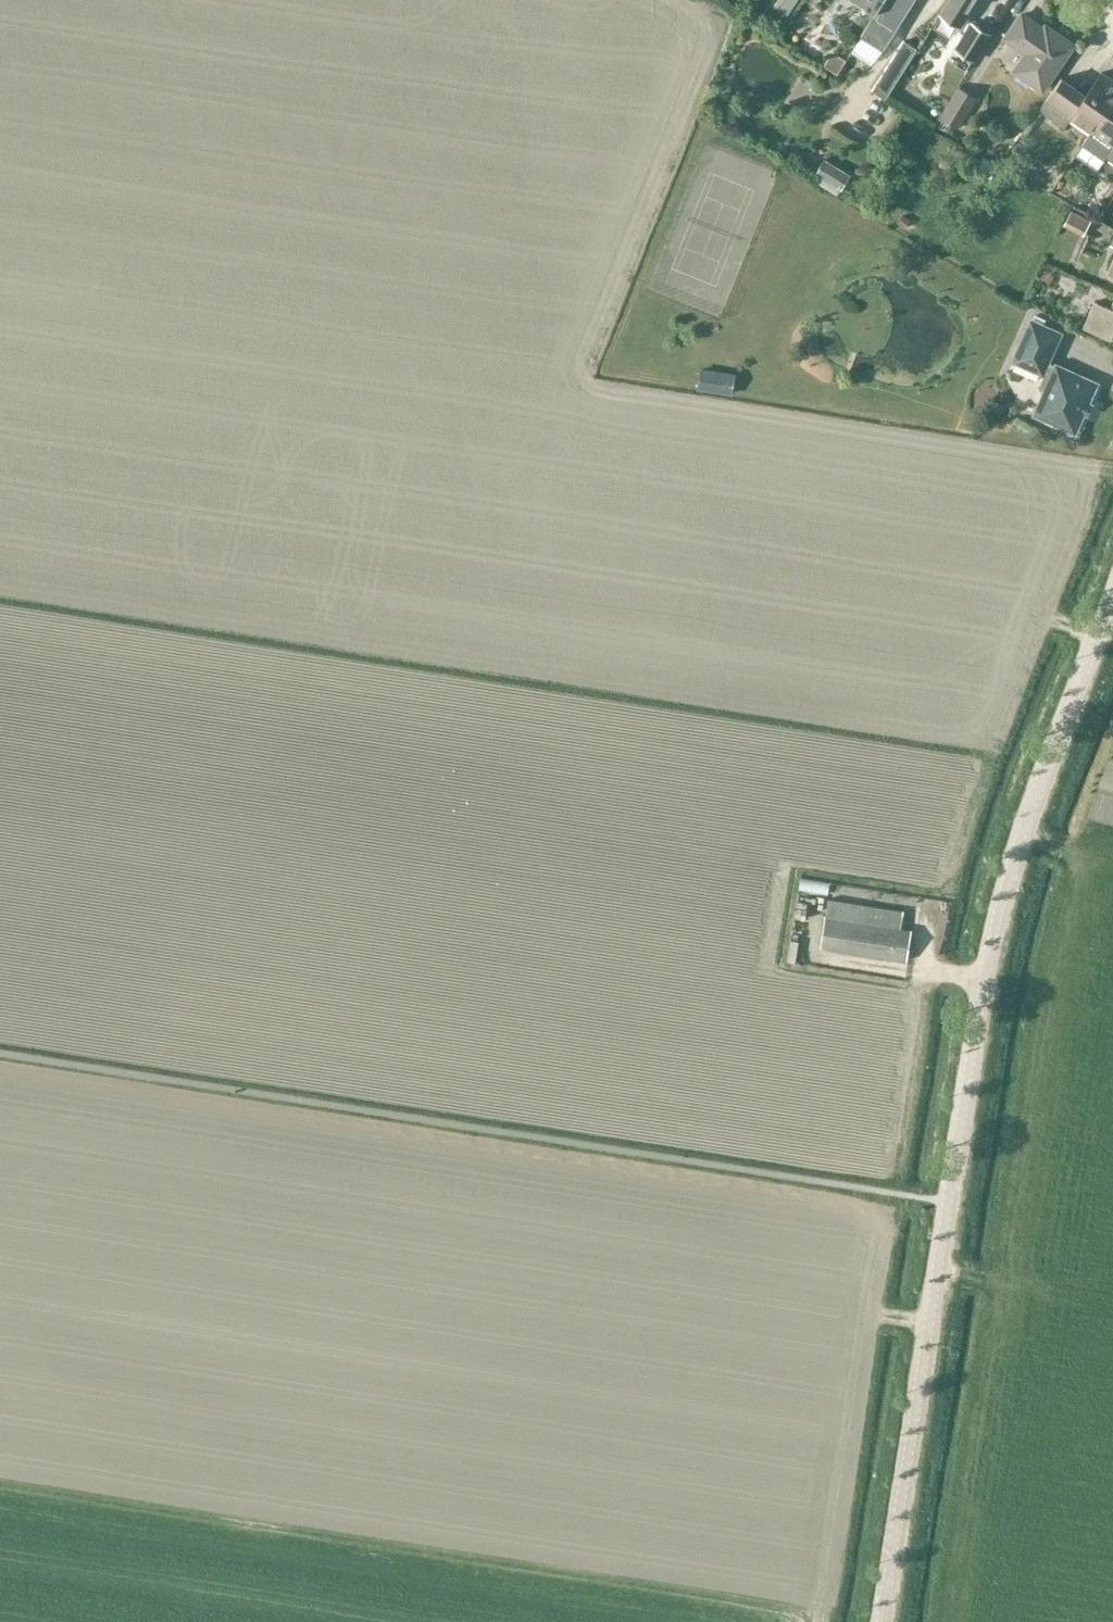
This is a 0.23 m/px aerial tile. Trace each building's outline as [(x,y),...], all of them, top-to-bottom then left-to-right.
[(778,8),(787,14),(797,0),(783,0),(778,8)] [(884,0),(856,0),(862,4),(863,11),(870,9),(875,12),(884,0)] [(875,12),(862,35),(884,49),(914,0),(884,0),(875,12)] [(994,35),(966,17),(977,0),(952,0),(944,14),(969,30),(958,48),(977,60),(994,35)] [(1045,89),(1075,43),(1047,24),(1045,28),(1023,13),(1006,38),(1028,52),(1016,70),(1045,89)] [(886,99),(917,49),(904,41),(872,91),(886,99)] [(1112,102),(1112,79),(1102,71),(1086,93),(1064,76),(1040,108),(1067,127),(1073,119),(1090,132),(1093,128),(1112,102)] [(977,97),(959,86),(941,116),(937,124),(953,134),(958,126),(959,127),(977,97)] [(1093,128),(1090,132),(1091,132),(1082,145),(1104,160),(1107,155),(1112,160),(1112,102),(1093,128)] [(839,192),(848,176),(820,160),(812,176),(839,192)] [(1095,226),(1102,211),(1081,202),(1075,217),(1095,226)] [(1096,301),(1086,325),(1112,337),(1112,335),(1112,309),(1096,301)] [(1064,425),(1076,430),(1097,382),(1058,365),(1048,361),(1061,332),(1033,320),(1016,358),(1047,373),(1043,383),(1044,386),(1048,388),(1037,412),(1048,417),(1047,419),(1063,426),(1064,425)] [(736,372),(701,367),(698,389),(733,394),(736,372)] [(1112,430),(1112,416),(1104,413),(1099,424),(1112,430)] [(829,898),(826,916),(821,946),(908,960),(912,929),(901,927),(904,910),(829,898)]
